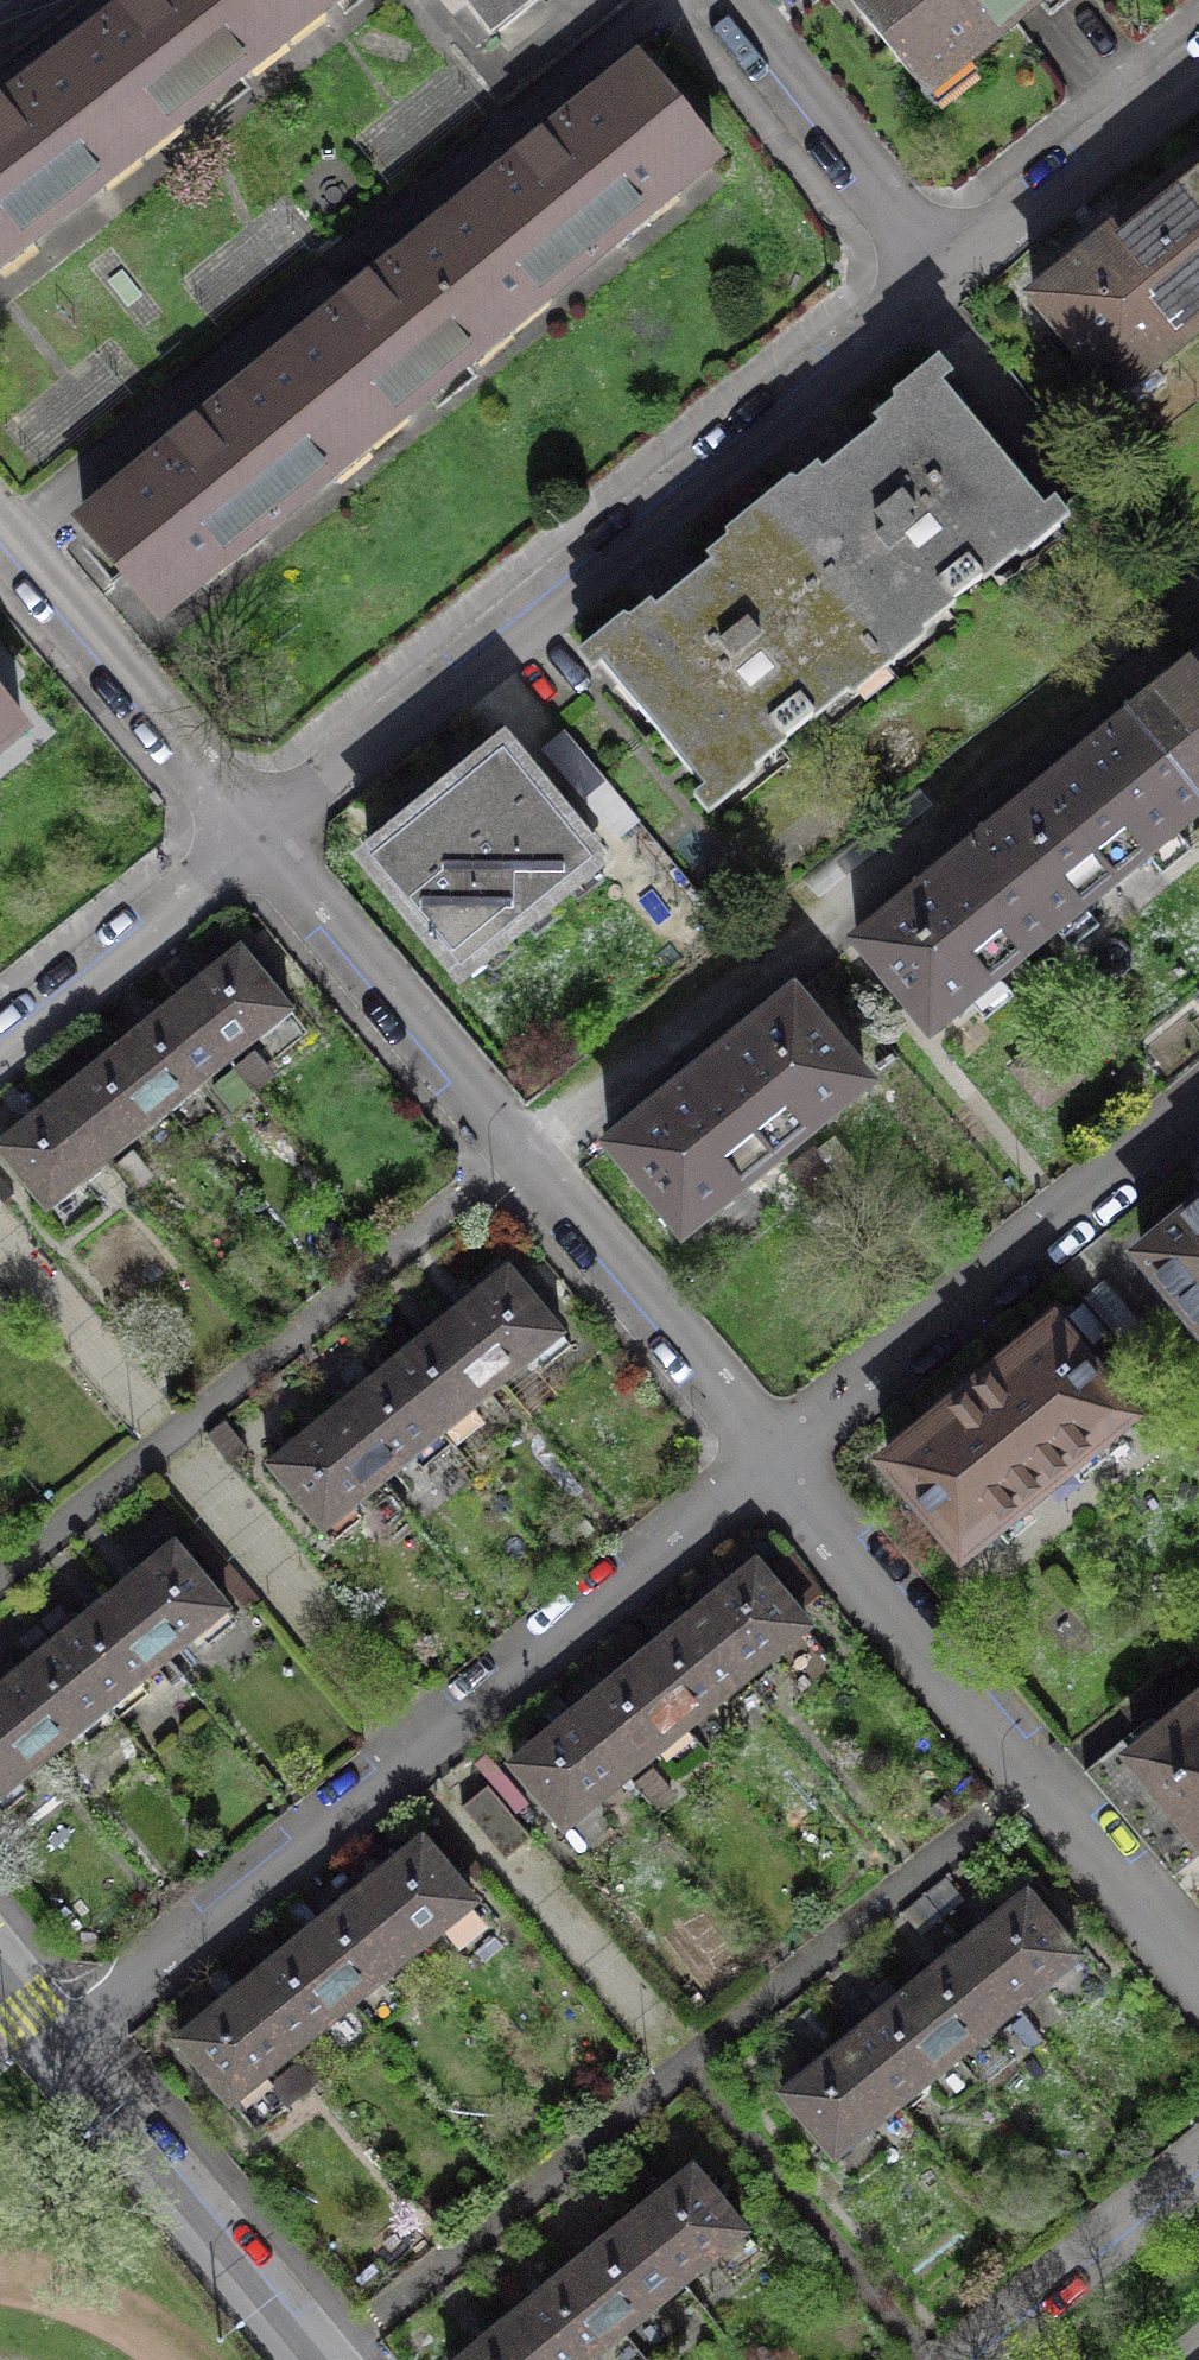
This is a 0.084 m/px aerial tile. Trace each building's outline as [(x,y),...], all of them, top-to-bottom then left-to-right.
[(250,0),(136,0),(85,40),(89,45),(65,63),(132,149),(170,119),(174,124),(244,69),(239,64),(277,34),(250,0)] [(277,34),(283,40),(286,38),(281,32),(315,5),(319,11),(333,0),(250,0),(277,34)] [(476,47),(535,0),(439,0),(476,47)] [(926,92),(1039,0),(850,0),(926,92)] [(65,63),(42,81),(38,76),(0,106),(0,251),(24,232),(29,239),(98,185),(94,179),(129,151),(134,157),(137,154),(132,149),(65,63)] [(673,193),(714,159),(640,70),(615,90),(610,85),(455,213),(458,217),(433,238),(503,322),(508,328),(510,327),(505,321),(539,293),(543,298),(613,241),(609,236),(667,187),(673,193)] [(1171,185),(1198,219),(1198,162),(1171,185)] [(1033,299),(1115,397),(1198,328),(1198,219),(1171,185),(1033,299)] [(503,322),(433,238),(410,257),(406,253),(310,332),(313,336),(290,356),(359,440),(364,445),(367,442),(363,437),(397,409),(402,414),(470,358),(466,353),(503,322)] [(359,440),(290,356),(264,377),(260,372),(107,498),(112,503),(86,525),(160,614),(202,580),(197,573),(253,526),(258,532),(328,474),(324,469),(359,440)] [(936,378),(767,516),(868,641),(892,621),(903,635),(947,599),(951,603),(982,579),(977,573),(1021,537),(1005,516),(1031,494),(936,378)] [(767,516),(597,656),(692,771),(717,751),(735,773),(780,736),(783,740),(814,715),(810,710),(854,674),(843,661),(868,641),(767,516)] [(1132,716),(1198,797),(1198,660),(1132,716)] [(22,728),(0,702),(0,746),(22,728)] [(1132,716),(1039,791),(1112,880),(1198,809),(1198,797),(1132,716)] [(564,732),(546,747),(621,835),(638,820),(564,732)] [(502,752),(370,860),(461,969),(608,848),(586,821),(570,834),(502,752)] [(1112,880),(1039,791),(947,866),(1021,956),(1112,880)] [(1021,956),(947,866),(855,942),(929,1031),(1021,956)] [(237,948),(176,999),(228,1061),(289,1010),(237,948)] [(793,993),(699,1070),(773,1159),(866,1082),(793,993)] [(176,999),(117,1048),(168,1110),(228,1061),(176,999)] [(57,1097),(109,1159),(168,1110),(117,1048),(57,1097)] [(773,1159),(699,1070),(608,1145),(683,1234),(773,1159)] [(0,1144),(0,1154),(47,1210),(109,1159),(57,1097),(0,1144)] [(1140,1257),(1198,1327),(1198,1208),(1140,1257)] [(507,1267),(446,1317),(500,1383),(562,1333),(507,1267)] [(446,1317),(387,1366),(442,1432),(500,1383),(446,1317)] [(994,1374),(970,1394),(1045,1484),(1127,1417),(1052,1327),(1015,1358),(1010,1353),(990,1369),(994,1374)] [(387,1366),(329,1414),(383,1480),(442,1432),(387,1366)] [(918,1437),(886,1464),(962,1554),(1045,1484),(970,1394),(945,1414),(941,1410),(914,1433),(918,1437)] [(329,1414),(268,1464),(322,1531),(383,1480),(329,1414)] [(173,1543),(112,1593),(167,1659),(228,1609),(173,1543)] [(755,1564),(693,1615),(744,1677),(806,1626),(755,1564)] [(112,1593),(53,1641),(108,1708),(167,1659),(112,1593)] [(744,1677),(693,1615),(634,1664),(685,1726),(744,1677)] [(49,1755),(108,1708),(53,1641),(0,1685),(0,1696),(49,1755)] [(685,1726),(634,1664),(573,1713),(625,1776),(685,1726)] [(49,1755),(0,1696),(0,1796),(49,1755)] [(1190,1712),(1186,1706),(1160,1728),(1165,1734),(1136,1758),(1198,1836),(1198,1705),(1190,1712)] [(625,1776),(573,1713),(512,1764),(564,1826),(625,1776)] [(1198,1855),(1198,1836),(1136,1758),(1121,1740),(1084,1772),(1173,1877),(1198,1855)] [(487,1786),(462,1806),(504,1857),(529,1837),(487,1786)] [(420,1839),(357,1891),(409,1953),(472,1900),(420,1839)] [(409,1953),(357,1891),(299,1940),(350,2002),(409,1953)] [(1026,1893),(964,1944),(1015,2006),(1077,1955),(1026,1893)] [(350,2002),(299,1940),(239,1989),(291,2051),(350,2002)] [(964,1944),(904,1993),(955,2055),(1015,2006),(964,1944)] [(291,2051),(239,1989),(178,2040),(230,2102),(291,2051)] [(904,1993),(845,2043),(896,2104),(955,2055),(904,1993)] [(845,2043),(783,2092),(834,2155),(896,2104),(845,2043)] [(691,2168),(630,2218),(681,2281),(743,2230),(691,2168)] [(630,2218),(569,2268),(621,2331),(681,2281),(630,2218)] [(544,2359),(585,2359),(621,2331),(569,2268),(508,2317),(544,2359)] [(457,2359),(544,2359),(508,2317),(457,2359)]
